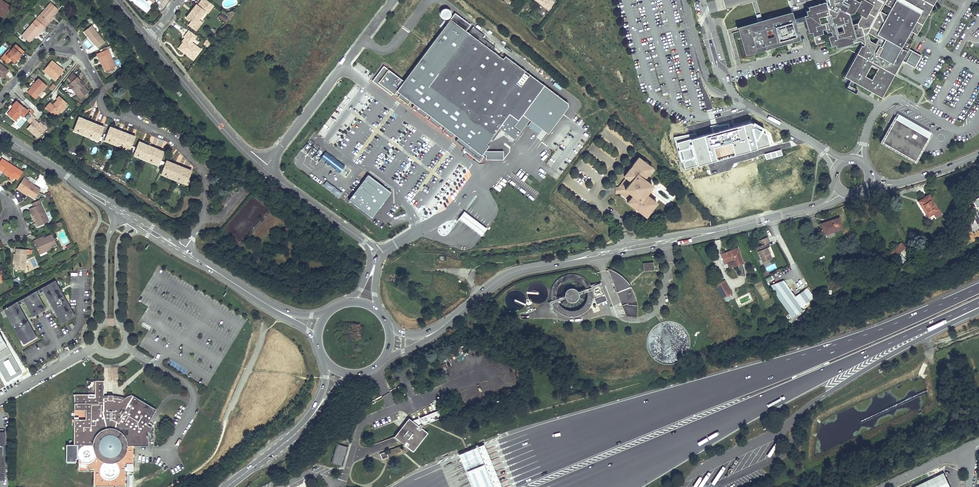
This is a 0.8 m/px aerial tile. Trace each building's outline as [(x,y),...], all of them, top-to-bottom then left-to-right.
[(205,0),(202,0),(198,6),(196,5),(186,19),(191,23),(195,26),(199,21),(205,12),(208,14),(214,6),(205,0)] [(552,0),(536,0),(548,10),(555,2),(552,0)] [(916,35),(936,0),(861,0),(859,3),(854,0),(825,0),(825,3),(807,8),(808,11),(805,12),(806,16),(805,16),(806,19),(805,20),(804,20),(804,21),(808,34),(811,33),(812,37),(814,37),(816,45),(824,42),(821,31),(825,30),(826,34),(830,32),(831,36),(827,38),(830,47),(834,46),(835,49),(852,44),(859,42),(864,45),(863,47),(845,79),(851,82),(853,83),(879,98),(900,60),(907,48),(909,45),(904,42),(907,37),(905,36),(908,31),(910,32),(916,35)] [(4,19),(11,8),(0,1),(0,16),(4,19)] [(36,19),(45,27),(48,23),(47,21),(52,16),(58,9),(50,2),(36,19)] [(451,15),(451,13),(451,12),(449,9),(447,9),(445,8),(444,9),(442,10),(441,12),(440,14),(441,16),(442,17),(444,19),(446,19),(449,18),(450,17),(451,15)] [(225,22),(228,18),(221,13),(218,17),(225,22)] [(470,24),(455,13),(404,81),(397,90),(411,101),(415,104),(412,107),(425,117),(425,116),(427,113),(431,116),(429,118),(428,120),(439,128),(439,126),(443,129),(442,130),(451,137),(454,133),(458,137),(456,140),(465,147),(479,158),(482,154),(483,153),(485,150),(489,145),(487,143),(499,127),(514,139),(529,119),(548,133),(568,106),(568,103),(505,56),(503,59),(492,51),(495,47),(482,38),(484,35),(473,27),(468,33),(466,31),(470,24)] [(744,56),(799,41),(794,24),(793,20),(791,13),(736,29),(744,56)] [(41,31),(45,27),(36,19),(22,36),(29,42),(35,36),(40,29),(41,30),(41,31)] [(203,23),(199,21),(195,26),(191,23),(188,26),(196,32),(203,23)] [(91,36),(90,37),(89,38),(95,45),(96,44),(98,47),(105,42),(91,25),(85,30),(91,36)] [(196,37),(189,32),(184,38),(185,39),(186,39),(183,43),(181,47),(180,47),(188,53),(186,55),(193,61),(201,50),(192,43),(196,37)] [(933,40),(939,43),(943,35),(937,33),(933,40)] [(6,55),(10,59),(14,62),(24,51),(16,44),(11,50),(6,55)] [(862,46),(844,78),(845,79),(863,47),(862,46)] [(98,52),(102,61),(105,70),(115,67),(108,48),(98,52)] [(914,68),(921,56),(916,53),(907,48),(900,60),(909,65),(914,68)] [(1,58),(7,63),(10,59),(6,55),(11,50),(9,49),(1,58)] [(879,98),(881,99),(902,61),(900,60),(879,98)] [(52,61),(48,66),(43,71),(55,80),(63,70),(52,61)] [(2,78),(8,71),(0,64),(0,77),(2,78)] [(372,81),(391,95),(393,93),(378,82),(388,69),(384,66),(372,81)] [(397,90),(404,81),(388,69),(378,82),(393,93),(394,94),(395,93),(398,95),(398,97),(408,104),(411,101),(397,90)] [(76,76),(73,79),(70,82),(73,85),(70,88),(80,99),(87,92),(83,87),(78,81),(79,80),(76,76)] [(30,88),(38,95),(47,85),(39,78),(30,88)] [(929,88),(933,81),(927,78),(923,85),(929,88)] [(851,87),(853,83),(851,82),(846,90),(855,95),(857,91),(851,87)] [(57,100),(55,102),(53,105),(50,102),(45,107),(55,117),(65,107),(62,104),(64,101),(59,96),(56,99),(57,100)] [(6,114),(14,121),(19,115),(22,117),(27,111),(16,100),(10,106),(11,108),(6,114)] [(26,128),(37,138),(45,129),(38,123),(34,120),(35,118),(31,115),(27,120),(30,123),(26,128)] [(86,133),(89,125),(85,123),(86,121),(81,119),(81,121),(80,121),(80,120),(80,119),(79,119),(79,118),(78,118),(77,118),(77,119),(76,119),(72,131),(77,133),(77,131),(81,133),(82,131),(86,133)] [(928,138),(895,119),(892,125),(887,122),(883,130),(887,132),(881,143),(914,162),(928,138)] [(99,138),(102,130),(98,129),(99,126),(94,124),(93,126),(93,125),(93,124),(92,124),(92,123),(91,123),(90,123),(90,124),(89,124),(89,125),(86,133),(85,136),(90,138),(90,136),(94,138),(94,136),(99,138)] [(112,129),(112,131),(112,130),(111,130),(111,129),(110,129),(110,128),(109,128),(108,129),(103,140),(108,142),(109,141),(112,142),(113,141),(117,143),(120,135),(116,133),(117,131),(112,129)] [(129,138),(130,136),(125,134),(125,136),(124,136),(124,135),(124,134),(123,134),(123,133),(122,133),(121,133),(121,134),(120,134),(120,135),(117,143),(116,146),(121,147),(121,146),(125,148),(126,146),(130,148),(133,140),(129,138)] [(145,148),(146,146),(141,144),(141,146),(140,146),(140,145),(140,144),(139,144),(139,143),(138,143),(137,143),(137,144),(136,144),(132,155),(137,157),(137,156),(141,158),(142,156),(146,158),(149,150),(145,148)] [(479,158),(465,147),(463,149),(480,162),(484,156),(482,154),(479,158)] [(158,154),(158,151),(154,149),(153,151),(152,151),(153,151),(153,150),(152,149),(152,148),(151,148),(150,148),(150,149),(149,149),(149,150),(146,158),(144,161),(150,163),(150,161),(154,163),(154,161),(158,163),(162,155),(158,154)] [(486,150),(485,150),(483,153),(486,155),(486,159),(503,160),(503,151),(486,150)] [(331,156),(326,152),(321,158),(326,162),(331,156)] [(331,155),(331,156),(326,162),(325,164),(329,167),(330,165),(335,158),(331,155)] [(345,166),(335,158),(330,165),(340,172),(345,166)] [(627,202),(634,208),(635,207),(639,210),(638,211),(645,217),(656,203),(646,195),(649,191),(648,183),(643,180),(652,169),(646,164),(645,165),(643,164),(644,162),(638,158),(632,165),(634,166),(631,170),(630,169),(624,176),(626,178),(620,185),(620,186),(621,193),(621,194),(629,200),(627,202)] [(2,160),(0,163),(0,171),(2,172),(3,170),(5,171),(3,173),(10,178),(9,179),(13,181),(15,178),(19,171),(2,160)] [(172,168),(173,165),(169,163),(168,165),(167,165),(167,164),(167,163),(166,163),(166,162),(165,162),(164,163),(164,164),(159,175),(164,177),(165,175),(168,177),(169,175),(173,177),(176,169),(172,168)] [(185,173),(186,170),(181,169),(181,170),(180,170),(180,169),(179,168),(178,168),(177,168),(176,169),(173,177),(172,180),(177,182),(177,181),(181,182),(182,181),(186,182),(189,174),(185,173)] [(27,195),(34,200),(40,191),(27,183),(28,181),(24,178),(17,190),(20,192),(21,191),(27,195)] [(924,198),(927,202),(921,206),(928,217),(933,214),(936,218),(941,215),(929,195),(924,198)] [(28,209),(30,213),(32,217),(33,216),(38,226),(48,222),(38,201),(31,204),(32,208),(28,209)] [(476,221),(464,211),(458,218),(471,228),(482,236),(488,229),(476,221)] [(842,228),(838,218),(821,224),(825,238),(834,235),(833,231),(842,228)] [(44,238),(43,239),(37,241),(37,240),(33,242),(38,253),(49,249),(56,246),(51,235),(44,238)] [(905,247),(901,243),(890,253),(894,258),(893,259),(900,266),(906,260),(899,253),(905,247)] [(724,264),(734,260),(736,266),(742,263),(737,248),(720,254),(724,264)] [(13,269),(19,269),(24,270),(25,250),(15,250),(15,254),(14,265),(13,269)] [(613,270),(608,269),(625,315),(636,316),(636,305),(635,297),(632,290),(629,284),(625,278),(619,274),(613,270)] [(51,274),(0,304),(0,305),(20,339),(34,331),(15,299),(20,296),(29,310),(42,302),(33,288),(39,285),(58,317),(72,309),(51,274)] [(724,278),(719,280),(720,281),(716,283),(718,288),(726,284),(724,278)] [(783,280),(770,285),(778,299),(790,315),(794,312),(796,315),(802,310),(800,307),(809,301),(809,300),(813,297),(807,289),(803,292),(802,291),(793,298),(783,280)] [(669,321),(663,322),(658,324),(653,327),(648,334),(646,340),(647,348),(649,355),(654,360),(660,363),(667,365),(675,363),(680,361),(685,357),(688,352),(689,346),(689,340),(688,334),(685,330),(681,325),(675,323),(669,321)] [(125,397),(124,397),(122,399),(112,398),(112,395),(106,395),(106,398),(103,398),(103,381),(94,381),(94,398),(87,398),(87,394),(73,395),(73,410),(84,410),(85,419),(73,419),(73,445),(77,445),(76,459),(78,459),(78,470),(93,470),(93,486),(125,486),(125,471),(132,471),(132,445),(148,445),(148,432),(150,427),(146,424),(155,409),(132,395),(131,395),(130,395),(129,395),(128,395),(127,395),(127,396),(126,396),(125,396),(125,397)] [(413,421),(409,418),(394,437),(404,445),(380,454),(382,460),(402,452),(401,450),(404,448),(406,450),(404,452),(406,453),(410,449),(413,452),(428,433),(423,429),(427,426),(428,425),(428,424),(428,423),(444,417),(441,409),(413,421)] [(337,444),(332,462),(343,465),(348,447),(337,444)] [(459,454),(472,486),(500,486),(482,444),(459,454)] [(914,486),(950,486),(944,473),(914,486)]
